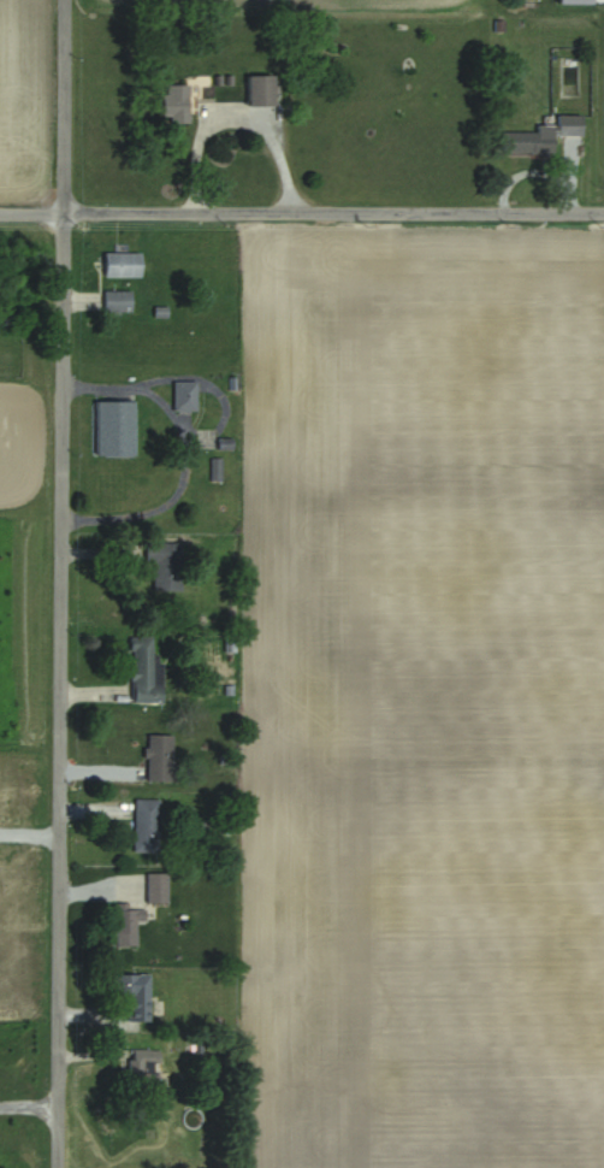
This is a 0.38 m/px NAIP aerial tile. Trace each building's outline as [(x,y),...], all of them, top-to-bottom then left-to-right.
[(275,106),(275,75),(247,75),(247,106),(275,106)] [(189,84),(164,84),(164,123),(189,123),(189,84)] [(537,132),(502,131),(501,152),(554,153),(555,136),(586,136),(586,115),(558,115),(557,124),(537,124),(537,132)] [(141,252),(104,252),(104,276),(141,276),(141,252)] [(131,290),(103,290),(103,312),(131,312),(131,290)] [(174,382),(174,411),(196,411),(196,382),(174,382)] [(96,402),(96,456),(134,456),(134,402),(96,402)] [(180,590),(181,535),(146,535),(145,566),(151,566),(151,590),(180,590)] [(162,703),(162,655),(152,655),(152,637),(131,636),(130,703),(162,703)] [(173,764),(173,734),(146,734),(146,781),(178,781),(178,764),(173,764)] [(159,799),(134,799),(134,852),(159,852),(159,799)] [(167,903),(167,873),(147,873),(147,903),(167,903)] [(136,946),(136,921),(146,921),(146,905),(115,905),(115,946),(136,946)] [(150,974),(113,974),(113,995),(129,995),(129,1020),(150,1020),(150,974)] [(130,1087),(158,1087),(158,1049),(130,1049),(130,1087)]
